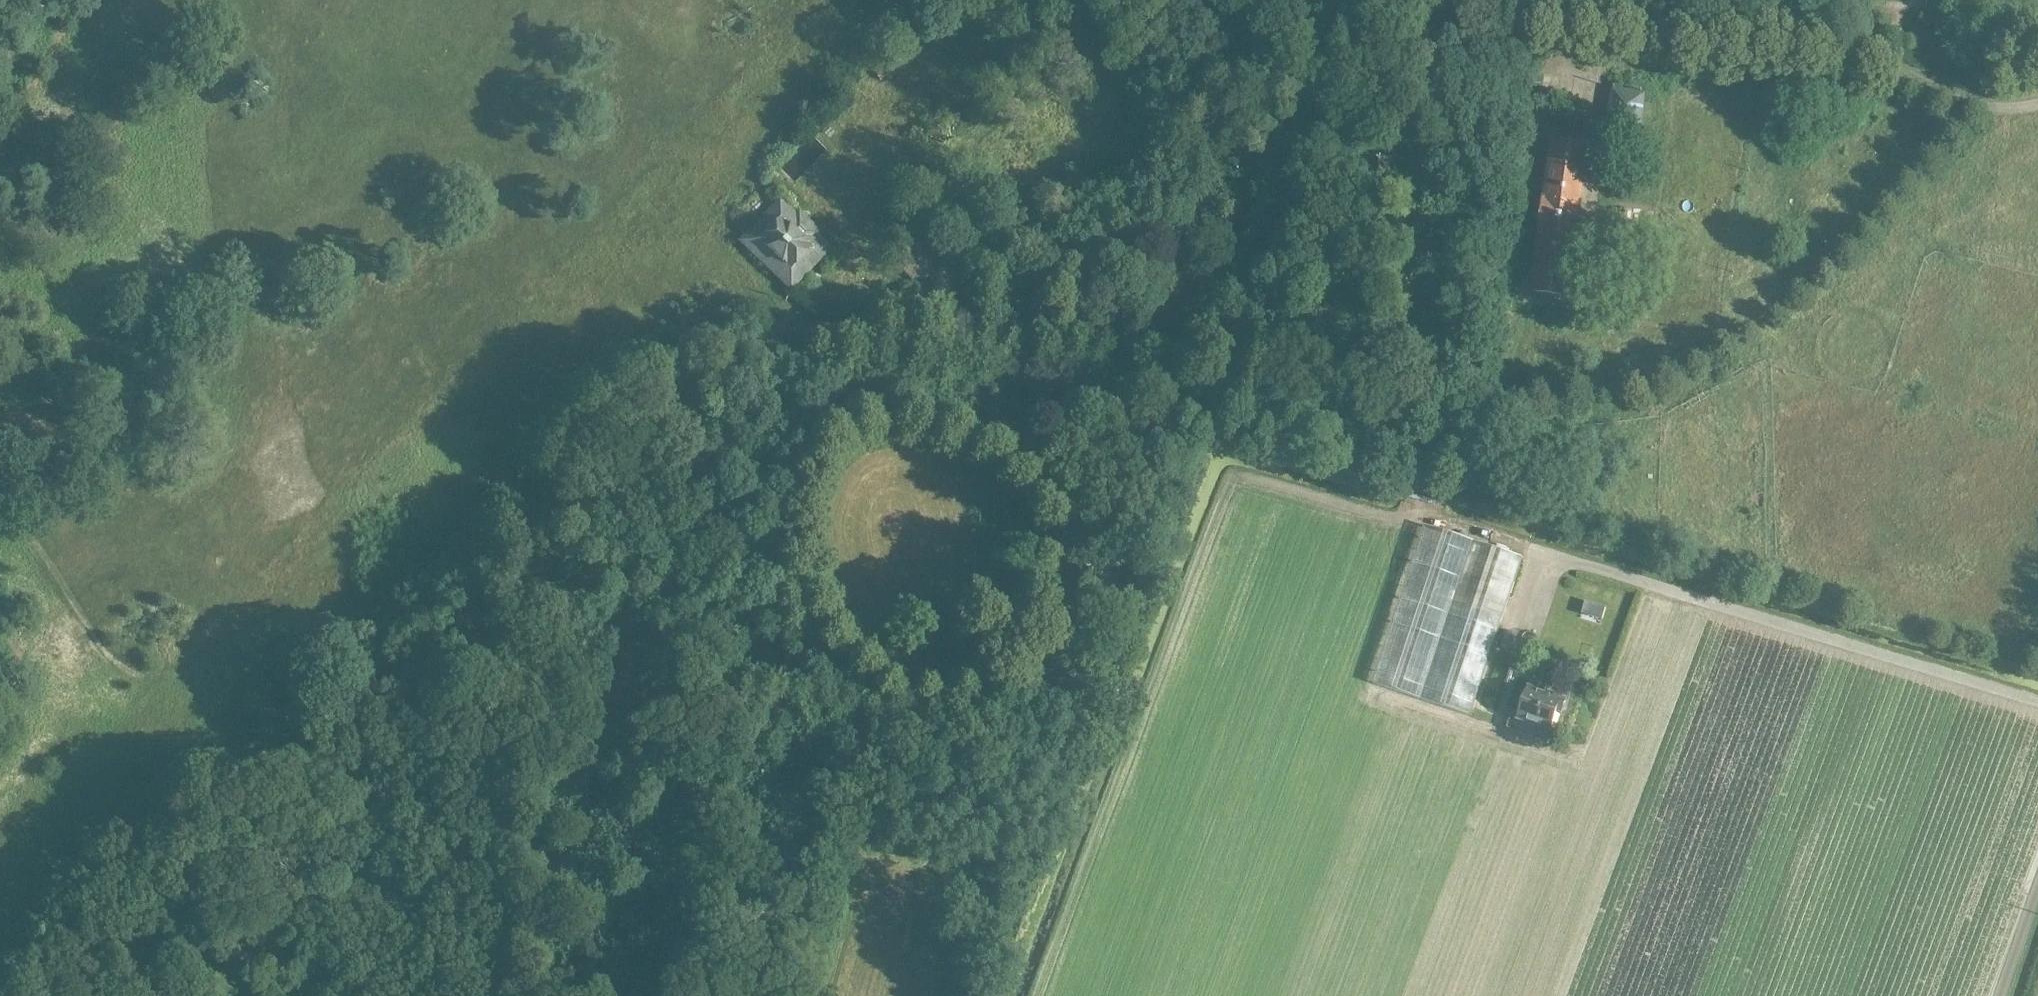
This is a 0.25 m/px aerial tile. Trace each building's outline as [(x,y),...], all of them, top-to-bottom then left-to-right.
[(1562,74),(1560,94),(1583,97),(1585,77),(1562,74)] [(1606,123),(1641,128),(1646,92),(1611,87),(1606,123)] [(1579,205),(1577,205),(1585,147),(1554,143),(1547,201),(1544,201),(1540,231),(1542,232),(1535,291),(1565,295),(1573,236),(1575,236),(1579,205)] [(742,241),(790,288),(828,248),(816,236),(819,233),(809,224),(806,227),(780,201),(742,241)] [(1372,682),(1471,714),(1522,555),(1423,523),(1372,682)] [(1563,709),(1566,710),(1568,703),(1565,702),(1567,699),(1545,691),(1546,687),(1533,682),(1531,687),(1530,686),(1518,719),(1551,731),(1558,711),(1562,713),(1563,709)]
